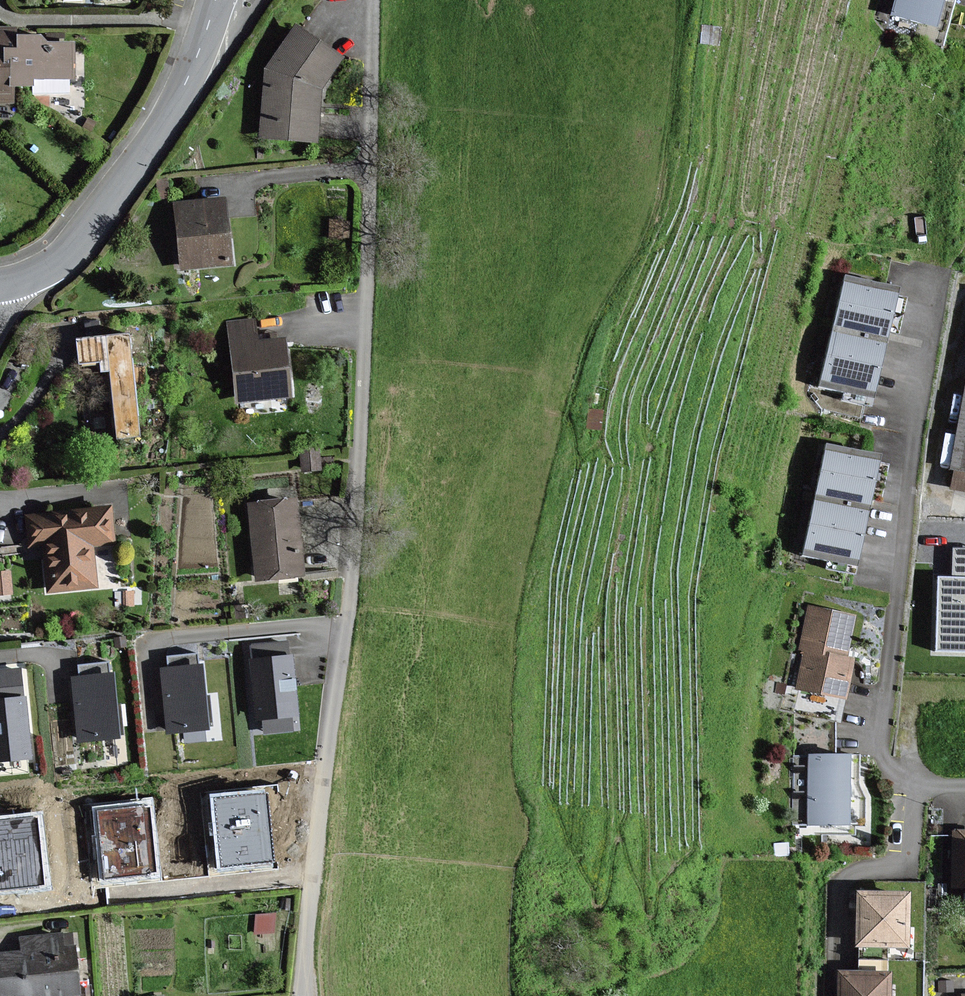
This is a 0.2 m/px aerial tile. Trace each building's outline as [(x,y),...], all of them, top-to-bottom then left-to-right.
[(894,13),(940,25),(947,0),(898,0),(894,13)] [(300,24),(266,69),(263,132),(319,139),(321,120),(321,103),(322,87),(345,55),(300,24)] [(720,26),(703,25),(702,42),(719,44),(720,26)] [(17,84),(18,34),(18,27),(0,27),(0,103),(17,103),(17,84)] [(51,41),(51,34),(18,34),(17,84),(33,85),(32,94),(73,95),(74,42),(51,41)] [(226,198),(177,203),(184,265),(233,260),(226,198)] [(903,287),(846,275),(834,331),(892,343),(903,287)] [(256,319),(230,322),(238,402),(293,396),(287,337),(258,340),(256,319)] [(150,329),(78,336),(81,362),(102,360),(103,371),(111,370),(118,438),(143,435),(135,350),(152,348),(150,329)] [(880,398),(892,343),(834,331),(823,386),(880,398)] [(602,410),(588,410),(588,428),(602,428),(602,410)] [(955,464),(964,466),(964,411),(955,464)] [(883,454),(829,443),(818,498),(872,509),(883,454)] [(317,449),(302,450),(304,470),(319,469),(317,449)] [(861,563),(872,509),(818,498),(807,552),(861,563)] [(296,499),(250,504),(258,578),(305,573),(296,499)] [(112,505),(27,514),(30,546),(44,544),(49,591),(98,586),(93,545),(116,543),(112,505)] [(954,549),(954,578),(939,577),(937,649),(964,650),(964,550),(954,549)] [(11,571),(0,572),(0,592),(12,591),(11,571)] [(809,606),(801,647),(806,648),(849,656),(857,615),(809,606)] [(289,654),(288,641),(254,645),(255,659),(252,659),(258,719),(265,718),(267,733),(294,730),(292,716),(300,715),(293,654),(289,654)] [(856,657),(849,656),(806,648),(799,686),(848,696),(856,657)] [(198,663),(197,653),(169,656),(170,667),(162,667),(169,732),(212,727),(205,662),(198,663)] [(111,671),(110,661),(81,664),(82,675),(74,676),(81,740),(124,736),(117,670),(111,671)] [(20,667),(0,669),(0,760),(34,756),(28,697),(23,697),(20,667)] [(855,752),(810,752),(810,822),(855,822),(855,752)] [(275,863),(267,789),(209,795),(217,869),(275,863)] [(157,874),(149,801),(92,807),(100,880),(157,874)] [(0,819),(0,892),(48,886),(40,814),(0,819)] [(955,829),(953,884),(964,885),(964,830),(955,829)] [(862,889),(861,943),(911,944),(912,890),(862,889)] [(23,938),(24,951),(0,954),(0,989),(1,995),(45,995),(82,992),(76,944),(64,945),(63,933),(23,938)] [(842,970),(842,995),(893,995),(893,970),(842,970)]
